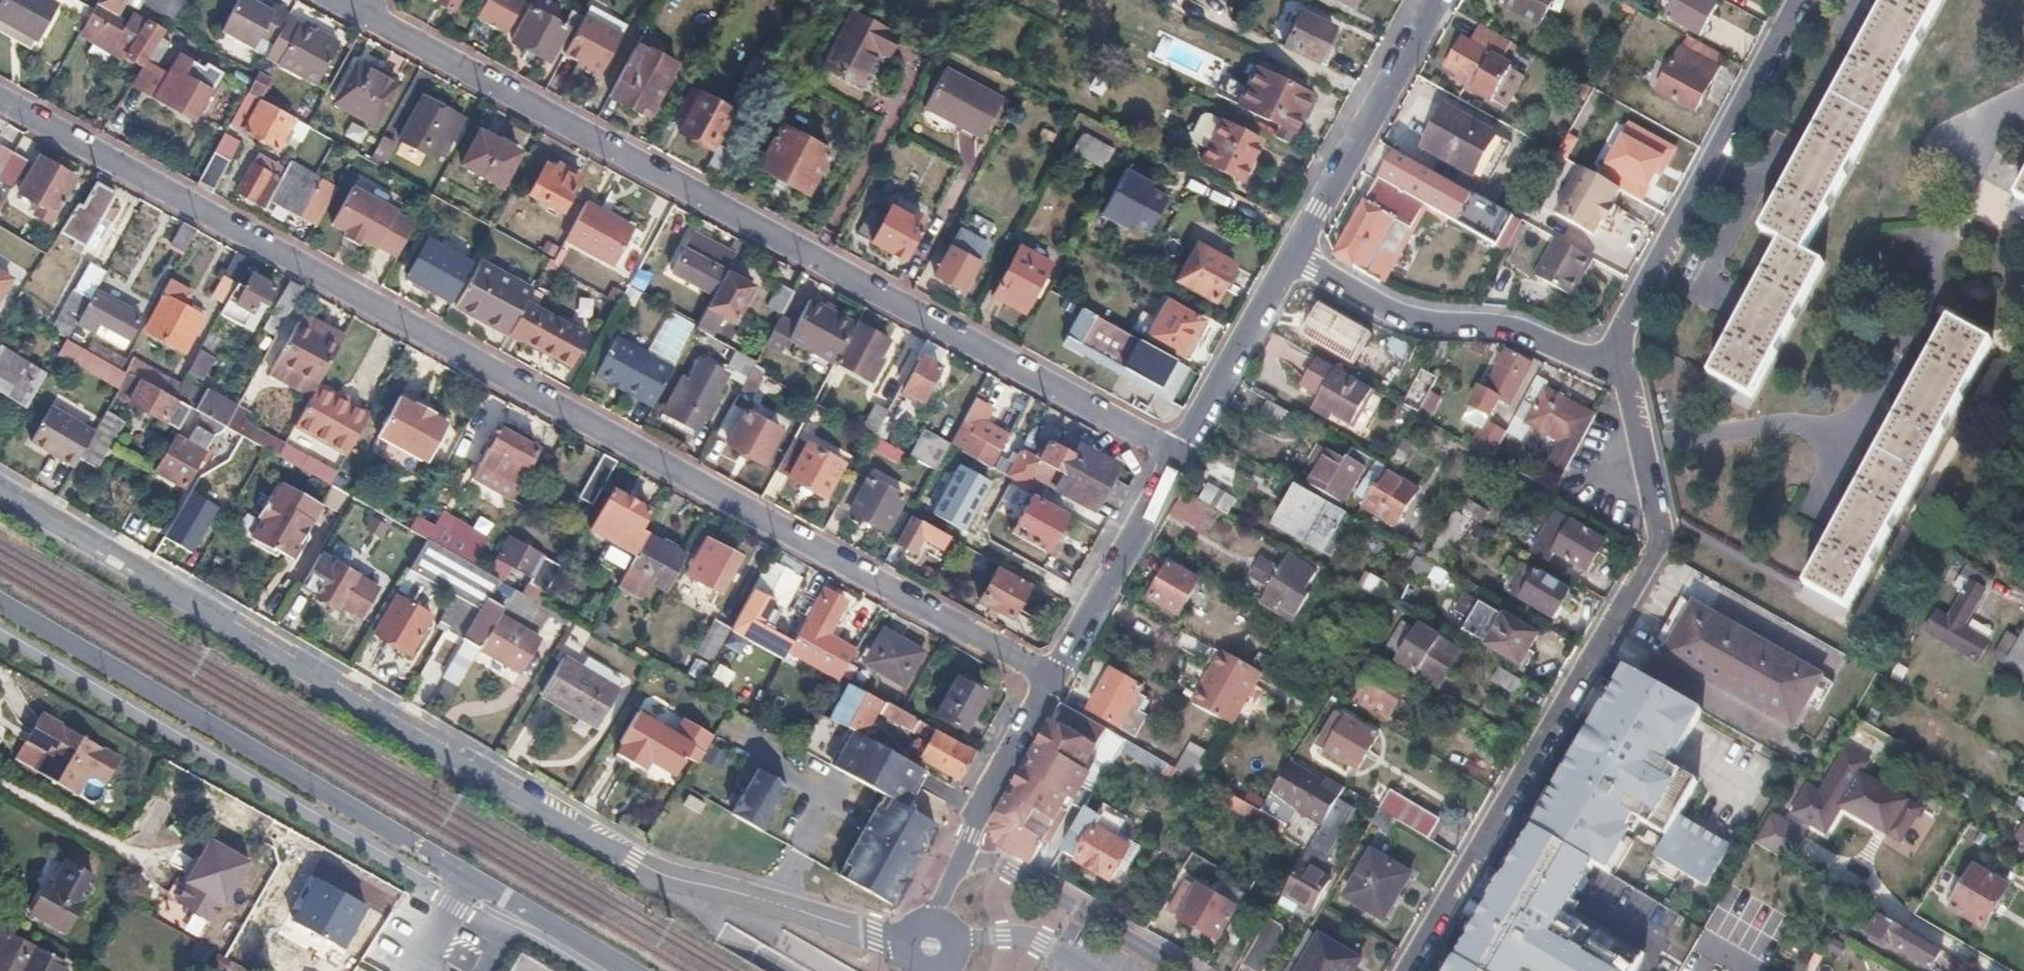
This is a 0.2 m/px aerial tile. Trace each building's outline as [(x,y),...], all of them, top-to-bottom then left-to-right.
[(0,4),(0,23),(36,43),(56,4),(48,0),(2,0),(0,4)] [(93,41),(95,36),(124,55),(139,65),(160,32),(155,29),(159,22),(148,15),(144,21),(131,13),(128,18),(115,11),(95,0),(91,9),(78,31),(93,41)] [(95,0),(115,11),(121,0),(96,0),(95,0)] [(171,19),(184,0),(142,0),(171,19)] [(255,0),(237,0),(221,29),(253,47),(259,37),(272,44),(286,18),(259,2),(255,0)] [(259,2),(286,18),(289,12),(268,0),(260,0),(259,2)] [(449,8),(453,0),(434,0),(449,8)] [(521,0),(483,0),(473,17),(503,34),(521,0)] [(1499,6),(1536,28),(1552,0),(1503,0),(1499,6)] [(1696,0),(1674,0),(1663,20),(1697,39),(1706,22),(1701,19),(1708,6),(1696,0)] [(1871,26),(1831,99),(1872,122),(1938,0),(1885,0),(1871,26)] [(565,27),(530,8),(512,41),(547,61),(565,27)] [(897,35),(851,10),(822,65),(858,84),(876,48),(887,54),(897,35)] [(1333,28),(1299,11),(1282,45),(1316,61),(1325,44),(1333,28)] [(621,33),(583,12),(562,52),(585,64),(582,68),(596,76),(621,33)] [(339,44),(299,22),(277,61),(317,83),(339,44)] [(1479,26),(1469,45),(1500,61),(1509,44),(1479,26)] [(95,36),(93,41),(122,59),(124,55),(95,36)] [(203,68),(189,61),(173,90),(160,82),(165,73),(153,66),(168,43),(159,38),(129,84),(193,120),(220,72),(205,64),(203,68)] [(1459,40),(1444,69),(1457,76),(1454,81),(1471,90),(1471,91),(1492,102),(1494,98),(1506,105),(1523,73),(1500,61),(1469,45),(1459,40)] [(608,94),(607,95),(619,101),(619,102),(636,112),(640,105),(649,110),(674,63),(660,55),(655,52),(636,41),(626,59),(623,65),(609,91),(608,94)] [(1331,47),(1325,44),(1316,61),(1322,65),(1331,47)] [(1716,70),(1678,48),(1654,91),(1692,113),(1716,70)] [(396,84),(356,62),(334,102),(374,124),(396,84)] [(1270,75),(1249,64),(1230,101),(1251,112),(1275,124),(1269,136),(1283,142),(1308,93),(1270,75)] [(944,68),(924,107),(980,138),(1001,99),(944,68)] [(257,71),(255,73),(245,92),(258,99),(262,92),(295,110),(303,96),(257,71)] [(1192,82),(1179,75),(1173,87),(1186,94),(1192,82)] [(1606,92),(1597,87),(1594,94),(1602,98),(1606,92)] [(244,94),(234,89),(227,101),(237,106),(244,94)] [(677,114),(684,118),(677,130),(709,148),(731,111),(691,89),(677,114)] [(320,100),(310,94),(299,114),(310,120),(320,100)] [(1602,98),(1594,94),(1591,98),(1600,103),(1602,98)] [(462,118),(421,95),(396,140),(432,160),(442,141),(447,144),(462,118)] [(292,118),(258,99),(242,129),(276,148),(292,118)] [(1872,122),(1831,99),(1758,233),(1778,243),(1800,255),(1872,122)] [(237,106),(227,101),(220,113),(230,119),(237,106)] [(1508,144),(1444,108),(1420,149),(1485,185),(1508,144)] [(1069,126),(1079,132),(1109,148),(1122,154),(1129,141),(1076,113),(1069,126)] [(1203,153),(1220,120),(1206,113),(1188,145),(1203,153)] [(1259,140),(1220,120),(1203,153),(1199,160),(1239,180),(1259,140)] [(827,150),(781,124),(756,168),(803,193),(827,150)] [(327,137),(306,125),(289,156),(301,163),(308,150),(317,155),(327,137)] [(1662,164),(1670,149),(1625,125),(1596,179),(1618,191),(1632,199),(1640,185),(1643,186),(1651,172),(1657,162),(1662,164)] [(516,152),(476,130),(458,162),(497,184),(516,152)] [(238,139),(223,131),(195,182),(209,190),(238,139)] [(1079,132),(1069,149),(1100,165),(1109,148),(1079,132)] [(391,142),(381,136),(368,159),(378,165),(391,142)] [(734,152),(718,143),(702,172),(719,181),(734,152)] [(0,146),(0,170),(10,151),(0,146)] [(10,151),(0,170),(0,179),(10,184),(24,159),(10,151)] [(1394,152),(1377,182),(1502,254),(1519,223),(1511,218),(1493,208),(1394,152)] [(283,168),(255,153),(235,190),(263,205),(266,198),(283,168)] [(72,176),(36,156),(16,193),(30,200),(25,210),(48,222),(72,176)] [(287,160),(283,168),(266,198),(297,215),(304,203),(318,177),(315,176),(287,160)] [(1657,174),(1662,164),(1657,162),(1651,172),(1657,174)] [(555,169),(544,163),(528,193),(560,211),(580,175),(558,163),(555,169)] [(1139,179),(1122,170),(1098,214),(1127,229),(1130,223),(1147,233),(1165,199),(1148,190),(1137,183),(1139,179)] [(1609,206),(1618,191),(1596,179),(1579,170),(1554,217),(1592,238),(1600,223),(1604,225),(1613,208),(1609,206)] [(336,187),(318,177),(304,203),(322,213),(336,187)] [(2007,210),(2023,220),(2023,178),(2007,210)] [(1151,186),(1139,179),(1137,183),(1148,190),(1151,186)] [(80,206),(74,203),(56,232),(91,251),(116,205),(107,200),(112,191),(94,181),(80,206)] [(1502,254),(1377,182),(1334,257),(1397,292),(1405,296),(1427,301),(1453,304),(1464,284),(1481,293),(1487,281),(1491,274),(1502,254)] [(395,209),(352,186),(332,223),(346,231),(361,239),(375,247),(376,245),(396,256),(414,223),(394,211),(395,209)] [(1501,194),(1493,208),(1511,218),(1519,204),(1501,194)] [(585,200),(564,239),(611,265),(629,232),(600,216),(603,210),(585,200)] [(322,213),(304,203),(297,215),(316,225),(322,213)] [(871,206),(856,233),(903,258),(921,224),(889,206),(885,213),(871,206)] [(603,210),(600,216),(629,232),(632,226),(603,210)] [(196,229),(181,220),(169,242),(184,250),(196,229)] [(959,230),(950,246),(979,262),(987,245),(959,230)] [(358,244),(361,239),(346,231),(343,236),(358,244)] [(690,232),(685,242),(669,271),(685,280),(691,269),(702,275),(696,286),(711,294),(724,271),(730,260),(703,246),(706,241),(690,232)] [(472,263),(426,238),(404,275),(451,301),(472,263)] [(1590,261),(1553,241),(1533,278),(1569,299),(1590,261)] [(1800,255),(1778,243),(1703,384),(1744,406),(1821,266),(1800,255)] [(561,244),(553,260),(549,266),(571,278),(579,262),(565,255),(569,248),(561,244)] [(1047,261),(1018,244),(989,294),(1020,310),(1047,261)] [(979,262),(950,246),(934,276),(963,291),(979,262)] [(1232,267),(1196,246),(1176,280),(1213,301),(1232,267)] [(247,257),(236,251),(224,271),(236,278),(247,257)] [(531,289),(479,260),(454,305),(507,334),(523,304),(531,289)] [(102,272),(87,264),(73,289),(88,298),(90,294),(102,272)] [(702,275),(691,269),(685,280),(696,286),(702,275)] [(750,286),(724,271),(711,294),(696,322),(692,329),(707,337),(719,316),(730,322),(750,286)] [(243,287),(236,283),(213,323),(236,336),(256,299),(263,304),(273,286),(251,273),(243,287)] [(160,293),(162,295),(143,330),(181,351),(201,315),(182,305),(175,301),(183,287),(168,279),(160,293)] [(793,290),(776,281),(765,302),(782,312),(793,290)] [(1490,283),(1487,281),(1481,293),(1483,295),(1490,283)] [(190,291),(183,287),(175,301),(182,305),(190,291)] [(88,298),(79,313),(91,319),(88,323),(96,327),(98,323),(125,338),(136,319),(90,294),(88,298)] [(855,324),(809,298),(794,325),(779,317),(764,344),(779,352),(787,337),(834,363),(855,324)] [(17,303),(12,300),(9,306),(14,309),(17,303)] [(1201,320),(1166,300),(1144,337),(1181,357),(1201,320)] [(585,337),(523,304),(507,334),(523,343),(526,339),(571,363),(585,337)] [(1081,309),(1065,338),(1158,388),(1166,374),(1173,360),(1081,309)] [(286,314),(264,354),(317,384),(340,343),(286,314)] [(653,354),(675,364),(691,327),(669,317),(653,354)] [(1947,320),(1921,368),(1875,453),(1916,475),(1988,343),(1947,320)] [(886,341),(855,324),(834,363),(870,383),(876,370),(872,368),(886,341)] [(1324,324),(1313,343),(1370,375),(1380,357),(1324,324)] [(672,367),(616,336),(595,374),(637,398),(639,394),(653,402),(672,367)] [(89,339),(84,348),(119,368),(124,359),(89,339)] [(526,339),(523,343),(569,368),(571,363),(526,339)] [(917,355),(920,356),(901,390),(920,400),(938,367),(936,366),(944,350),(926,340),(917,355)] [(11,384),(7,391),(26,402),(45,371),(0,345),(0,377),(11,384)] [(209,356),(197,349),(185,371),(197,378),(209,356)] [(1529,366),(1505,352),(1483,391),(1481,390),(1472,407),(1487,415),(1496,399),(1507,405),(1529,366)] [(750,363),(731,353),(724,366),(742,376),(750,363)] [(178,384),(132,358),(124,371),(127,373),(170,397),(178,384)] [(1312,386),(1309,392),(1316,396),(1308,409),(1327,420),(1329,416),(1347,425),(1367,390),(1313,359),(1301,380),(1312,386)] [(722,377),(697,363),(669,413),(695,427),(722,377)] [(767,378),(751,369),(736,396),(752,405),(767,378)] [(1434,379),(1418,370),(1399,404),(1415,413),(1426,394),(1434,379)] [(128,398),(126,401),(174,428),(187,406),(170,397),(127,373),(121,382),(128,386),(133,389),(128,398)] [(181,377),(178,384),(170,397),(187,406),(188,405),(193,408),(203,389),(181,377)] [(1546,385),(1534,378),(1505,432),(1520,441),(1529,425),(1560,442),(1548,463),(1563,471),(1593,416),(1544,389),(1546,385)] [(1301,380),(1298,385),(1309,392),(1312,386),(1301,380)] [(317,384),(312,393),(293,426),(346,456),(369,414),(350,403),(335,395),(317,384)] [(133,389),(128,386),(123,395),(128,398),(133,389)] [(233,405),(203,389),(193,408),(223,425),(233,405)] [(337,390),(335,395),(350,403),(352,399),(337,390)] [(639,394),(637,398),(650,405),(653,402),(639,394)] [(1437,400),(1426,394),(1415,413),(1414,415),(1425,421),(1437,400)] [(385,422),(391,426),(383,440),(425,463),(446,425),(432,417),(433,415),(413,404),(412,406),(398,398),(385,422)] [(991,408),(973,398),(961,420),(972,426),(979,430),(991,408)] [(1266,400),(1258,413),(1284,428),(1292,415),(1266,400)] [(891,404),(884,416),(873,436),(899,450),(904,441),(887,432),(892,424),(890,423),(898,408),(891,404)] [(174,428),(171,435),(151,469),(180,486),(209,436),(222,430),(224,426),(223,425),(193,408),(188,405),(187,406),(174,428)] [(92,432),(49,406),(29,440),(50,452),(52,449),(61,454),(59,457),(73,465),(77,458),(92,432)] [(884,416),(869,407),(858,427),(873,436),(884,416)] [(780,430),(745,411),(727,444),(762,463),(780,430)] [(230,416),(224,426),(264,448),(277,456),(283,445),(230,416)] [(972,426),(961,420),(949,443),(948,445),(959,451),(968,434),(972,426)] [(391,426),(385,422),(377,437),(383,440),(391,426)] [(1503,435),(1490,427),(1477,451),(1491,458),(1492,457),(1503,435)] [(551,457),(499,428),(471,477),(524,506),(538,481),(551,457)] [(949,443),(923,428),(909,455),(935,469),(948,445),(949,443)] [(93,431),(92,432),(77,458),(95,468),(110,441),(93,431)] [(999,452),(968,434),(959,451),(988,467),(990,468),(999,452)] [(873,436),(868,446),(871,447),(866,456),(877,462),(882,453),(895,460),(900,451),(899,450),(873,436)] [(780,461),(792,468),(787,477),(822,496),(841,462),(806,443),(805,445),(793,438),(780,461)] [(1414,447),(1400,439),(1390,457),(1404,465),(1414,447)] [(1044,446),(1036,461),(1064,477),(1075,458),(1069,455),(1060,450),(1047,442),(1044,446)] [(1023,485),(1028,476),(1088,509),(1112,464),(1076,444),(1069,455),(1075,458),(1064,477),(1036,461),(1032,459),(1026,455),(1017,451),(1004,474),(1023,485)] [(1312,461),(1320,466),(1309,485),(1340,504),(1366,458),(1352,450),(1344,463),(1319,449),(1312,461)] [(617,459),(604,451),(578,496),(592,504),(617,459)] [(988,467),(959,451),(926,510),(954,526),(978,485),(985,471),(988,467)] [(1916,475),(1875,453),(1829,536),(1798,593),(1840,616),(1916,475)] [(1483,462),(1475,458),(1469,467),(1477,472),(1479,469),(1483,462)] [(1483,462),(1479,469),(1506,484),(1511,475),(1484,460),(1483,462)] [(1383,468),(1374,463),(1353,498),(1363,504),(1361,509),(1391,526),(1412,489),(1381,472),(1383,468)] [(985,471),(978,485),(999,497),(1006,483),(985,471)] [(861,489),(848,482),(836,504),(883,530),(901,497),(867,479),(861,489)] [(258,507),(260,508),(255,517),(258,519),(261,520),(251,540),(269,550),(270,548),(284,556),(301,526),(304,528),(317,504),(279,483),(277,486),(271,498),(267,496),(264,501),(262,500),(258,507)] [(999,497),(1020,509),(1007,531),(1042,551),(1063,515),(1006,483),(999,497)] [(1199,483),(1192,496),(1213,508),(1221,495),(1199,483)] [(277,486),(273,484),(267,496),(271,498),(277,486)] [(649,511),(610,489),(589,527),(636,553),(647,534),(648,532),(640,528),(649,511)] [(220,508),(193,492),(166,537),(193,553),(220,508)] [(1343,514),(1304,492),(1286,524),(1324,546),(1343,514)] [(1488,512),(1464,498),(1458,508),(1481,523),(1488,512)] [(409,530),(426,539),(473,565),(487,540),(441,514),(433,528),(415,518),(409,530)] [(1572,523),(1555,514),(1548,525),(1558,531),(1561,525),(1568,529),(1572,523)] [(946,536),(910,515),(894,543),(913,554),(921,540),(924,536),(933,541),(935,539),(942,543),(946,536)] [(261,520),(258,519),(247,538),(251,540),(261,520)] [(1558,531),(1548,525),(1532,551),(1549,561),(1553,554),(1585,572),(1604,542),(1572,523),(1568,529),(1561,525),(1558,531)] [(304,528),(301,526),(284,556),(287,558),(304,528)] [(647,534),(636,553),(616,588),(640,601),(650,584),(664,592),(684,556),(647,534)] [(559,566),(508,536),(487,574),(499,580),(509,563),(531,576),(522,593),(539,603),(559,566)] [(924,536),(921,540),(942,551),(944,547),(950,551),(955,541),(946,536),(942,543),(935,539),(933,541),(924,536)] [(705,538),(685,574),(699,582),(693,593),(708,601),(714,590),(717,592),(738,556),(705,538)] [(426,539),(408,569),(445,591),(440,600),(449,605),(458,610),(448,627),(451,628),(448,632),(464,641),(442,680),(455,688),(479,647),(497,615),(513,588),(499,580),(487,574),(473,565),(426,539)] [(1449,548),(1436,539),(1425,558),(1438,565),(1449,548)] [(375,589),(318,556),(303,582),(316,590),(312,597),(334,610),(336,606),(358,618),(375,589)] [(767,575),(761,572),(752,588),(773,600),(780,604),(802,566),(783,556),(779,562),(776,560),(767,575)] [(1258,561),(1248,579),(1267,590),(1260,602),(1274,610),(1273,612),(1292,623),(1296,617),(1277,605),(1286,590),(1298,598),(1312,575),(1286,559),(1278,573),(1258,561)] [(1030,570),(1019,563),(1014,571),(1026,578),(1030,570)] [(1199,581),(1168,564),(1148,600),(1178,616),(1199,581)] [(1025,586),(994,569),(976,600),(1008,618),(1014,606),(1034,617),(1048,593),(1028,582),(1025,586)] [(1529,585),(1512,575),(1503,590),(1552,619),(1569,591),(1537,572),(1529,585)] [(1844,730),(1852,717),(1876,676),(1697,573),(1653,651),(1813,745),(1828,721),(1844,730)] [(1393,588),(1367,574),(1358,590),(1383,604),(1386,600),(1393,588)] [(1956,594),(1961,597),(1937,639),(1961,652),(1972,633),(1963,628),(1983,592),(1959,578),(1954,587),(1958,589),(1956,594)] [(522,593),(513,588),(497,615),(523,631),(539,603),(522,593)] [(773,600),(752,588),(728,632),(781,662),(786,651),(790,645),(757,626),(773,600)] [(790,645),(786,651),(837,680),(839,676),(854,652),(826,636),(846,602),(821,589),(798,631),(797,633),(790,645)] [(1467,620),(1461,631),(1516,663),(1533,634),(1463,593),(1452,611),(1467,620)] [(430,618),(395,596),(372,634),(407,656),(430,618)] [(458,610),(449,605),(439,622),(448,627),(458,610)] [(497,615),(479,647),(520,671),(538,639),(523,631),(497,615)] [(727,627),(712,619),(694,652),(709,661),(727,627)] [(1997,672),(2020,685),(2023,678),(2023,626),(1997,672)] [(1438,639),(1418,627),(1395,664),(1438,691),(1457,659),(1434,644),(1438,639)] [(924,653),(882,630),(862,665),(903,689),(924,653)] [(1260,675),(1220,652),(1191,705),(1227,725),(1226,726),(1229,728),(1260,675)] [(561,657),(540,694),(596,726),(617,689),(561,657)] [(1409,687),(1377,666),(1354,702),(1387,722),(1409,687)] [(1499,667),(1491,681),(1518,697),(1526,683),(1499,667)] [(1158,697),(1111,670),(1087,711),(1136,737),(1158,697)] [(1702,713),(1627,671),(1533,827),(1592,862),(1639,890),(1654,866),(1707,897),(1734,851),(1682,819),(1701,786),(1670,767),(1702,713)] [(984,694),(955,677),(934,714),(963,731),(984,694)] [(878,704),(846,686),(828,718),(860,736),(878,704)] [(883,703),(877,713),(924,738),(929,728),(883,703)] [(1060,704),(990,827),(995,844),(1030,863),(1043,841),(1049,844),(1071,807),(1082,813),(1085,808),(1121,750),(1127,741),(1060,704)] [(617,741),(619,742),(613,754),(641,770),(647,760),(672,774),(681,758),(689,744),(675,736),(633,712),(617,741)] [(798,748),(814,757),(881,794),(901,805),(922,770),(860,736),(828,718),(818,713),(798,748)] [(1331,737),(1323,732),(1314,747),(1353,771),(1373,737),(1343,718),(1331,737)] [(683,722),(675,736),(689,744),(681,758),(694,765),(709,737),(683,722)] [(20,746),(40,757),(36,764),(26,782),(69,806),(82,783),(99,793),(112,769),(32,726),(20,746)] [(912,746),(923,752),(919,759),(959,780),(975,751),(934,731),(927,743),(917,738),(912,746)] [(1127,741),(1121,750),(1162,773),(1167,764),(1127,741)] [(1314,749),(1300,741),(1290,757),(1304,766),(1314,749)] [(20,746),(17,753),(36,764),(40,757),(20,746)] [(1171,766),(1193,779),(1201,765),(1180,752),(1171,766)] [(1480,765),(1464,756),(1457,769),(1473,778),(1480,765)] [(1286,764),(1285,765),(1258,810),(1279,822),(1290,803),(1322,822),(1342,788),(1322,776),(1319,783),(1286,764)] [(785,787),(756,770),(731,814),(761,830),(785,787)] [(1446,821),(1390,788),(1377,809),(1434,841),(1446,821)] [(855,834),(858,835),(837,873),(890,903),(912,865),(906,862),(909,857),(912,852),(917,855),(934,824),(901,805),(881,794),(865,823),(862,828),(859,827),(855,834)] [(1230,794),(1224,806),(1278,836),(1284,825),(1279,822),(1258,810),(1230,794)] [(696,814),(701,805),(686,796),(680,805),(696,814)] [(1128,817),(1118,812),(1104,804),(1098,815),(1085,808),(1082,813),(1078,820),(1060,851),(1111,881),(1129,850),(1115,841),(1128,817)] [(1339,832),(1322,822),(1281,893),(1309,909),(1318,895),(1306,888),(1339,832)] [(1533,827),(1448,970),(1524,970),(1528,966),(1536,970),(1633,970),(1640,958),(1562,913),(1592,862),(1533,827)] [(247,862),(210,840),(186,880),(222,901),(247,862)] [(1410,872),(1370,849),(1344,896),(1383,919),(1410,872)] [(917,855),(912,852),(909,857),(906,862),(912,865),(917,855)] [(52,887),(46,883),(28,914),(62,934),(92,881),(64,865),(52,887)] [(1994,881),(1973,869),(1949,910),(1983,930),(2008,887),(2003,885),(2008,876),(2000,871),(1994,881)] [(1745,961),(1766,970),(1807,879),(1786,870),(1745,961)] [(369,905),(315,877),(292,920),(346,948),(369,905)] [(1183,881),(1165,911),(1215,939),(1234,906),(1196,885),(1195,887),(1183,881)] [(1708,956),(1733,905),(1718,898),(1693,949),(1708,956)] [(1320,907),(1282,970),(1297,970),(1318,934),(1330,913),(1320,907)] [(1246,916),(1236,910),(1221,935),(1232,941),(1246,916)] [(1878,946),(1880,941),(1929,970),(1940,951),(1907,932),(1878,915),(1867,933),(1872,936),(1869,941),(1878,946)] [(0,918),(0,970),(62,970),(63,968),(9,938),(15,926),(0,918)] [(1259,931),(1236,970),(1263,970),(1273,953),(1273,939),(1259,931)] [(1318,934),(1297,970),(1351,970),(1359,957),(1318,934)]
